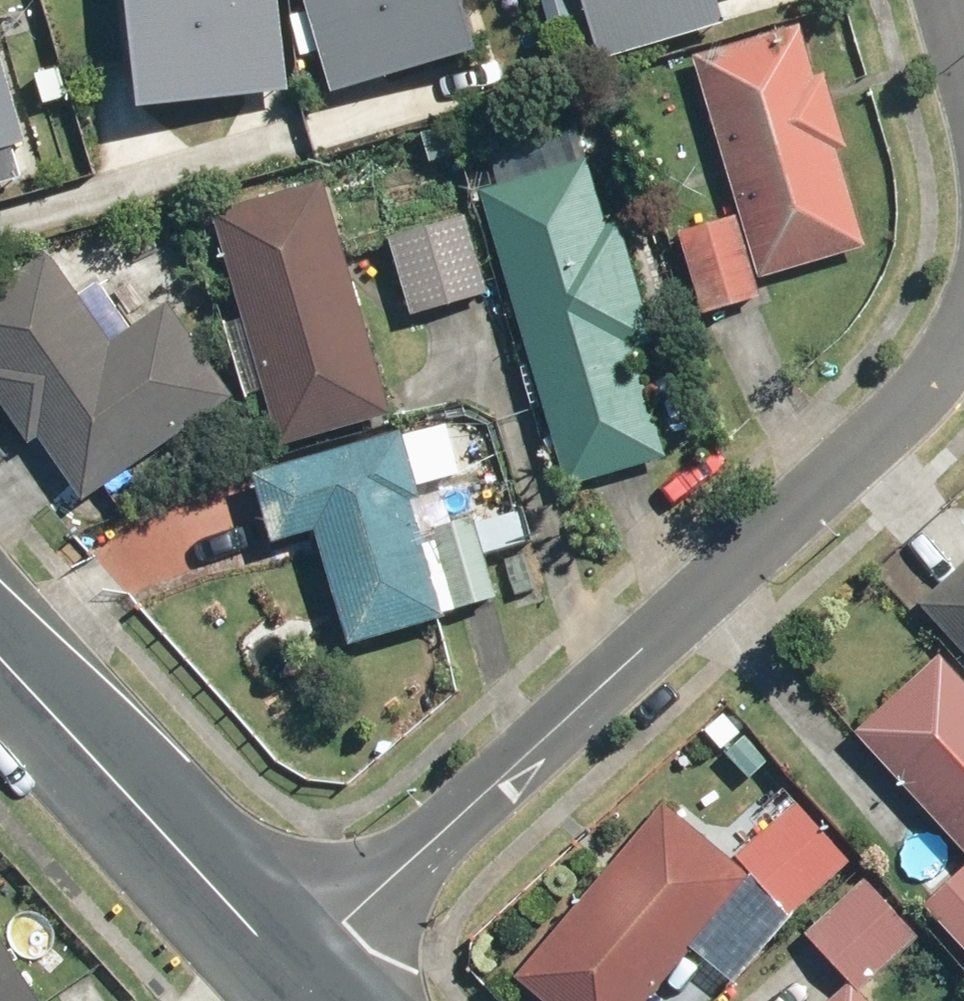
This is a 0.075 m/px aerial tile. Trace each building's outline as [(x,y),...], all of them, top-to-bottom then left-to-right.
[(127,112),(282,101),(275,0),(119,0),(127,112)] [(325,102),(465,66),(448,0),(299,0),(325,102)] [(592,76),(724,30),(714,1),(717,0),(530,0),(546,46),(577,35),(592,76)] [(793,28),(690,58),(737,219),(672,238),(696,322),(763,303),(759,288),(859,259),(793,28)] [(25,179),(0,80),(0,186),(25,179)] [(633,349),(647,345),(597,162),(472,197),(553,496),(665,465),(633,349)] [(322,185),(207,214),(269,455),(384,425),(322,185)] [(474,222),(383,242),(402,330),(493,310),(474,222)] [(42,247),(0,277),(0,400),(82,512),(233,400),(164,305),(112,343),(42,247)] [(530,553),(518,509),(429,532),(418,491),(459,481),(444,424),(244,475),(266,561),(311,549),(339,655),(493,616),(480,566),(530,553)] [(916,610),(963,662),(963,565),(916,610)] [(963,970),(963,688),(940,661),(848,743),(960,869),(912,912),(963,970)] [(722,717),(699,735),(743,789),(765,771),(722,717)] [(792,806),(733,864),(785,918),(845,861),(792,806)] [(511,982),(533,1000),(650,1000),(749,887),(660,810),(511,982)] [(863,880),(800,935),(855,998),(918,942),(863,880)] [(0,943),(0,1000),(34,1000),(0,943)] [(831,1000),(850,1000),(841,992),(831,1000)]
